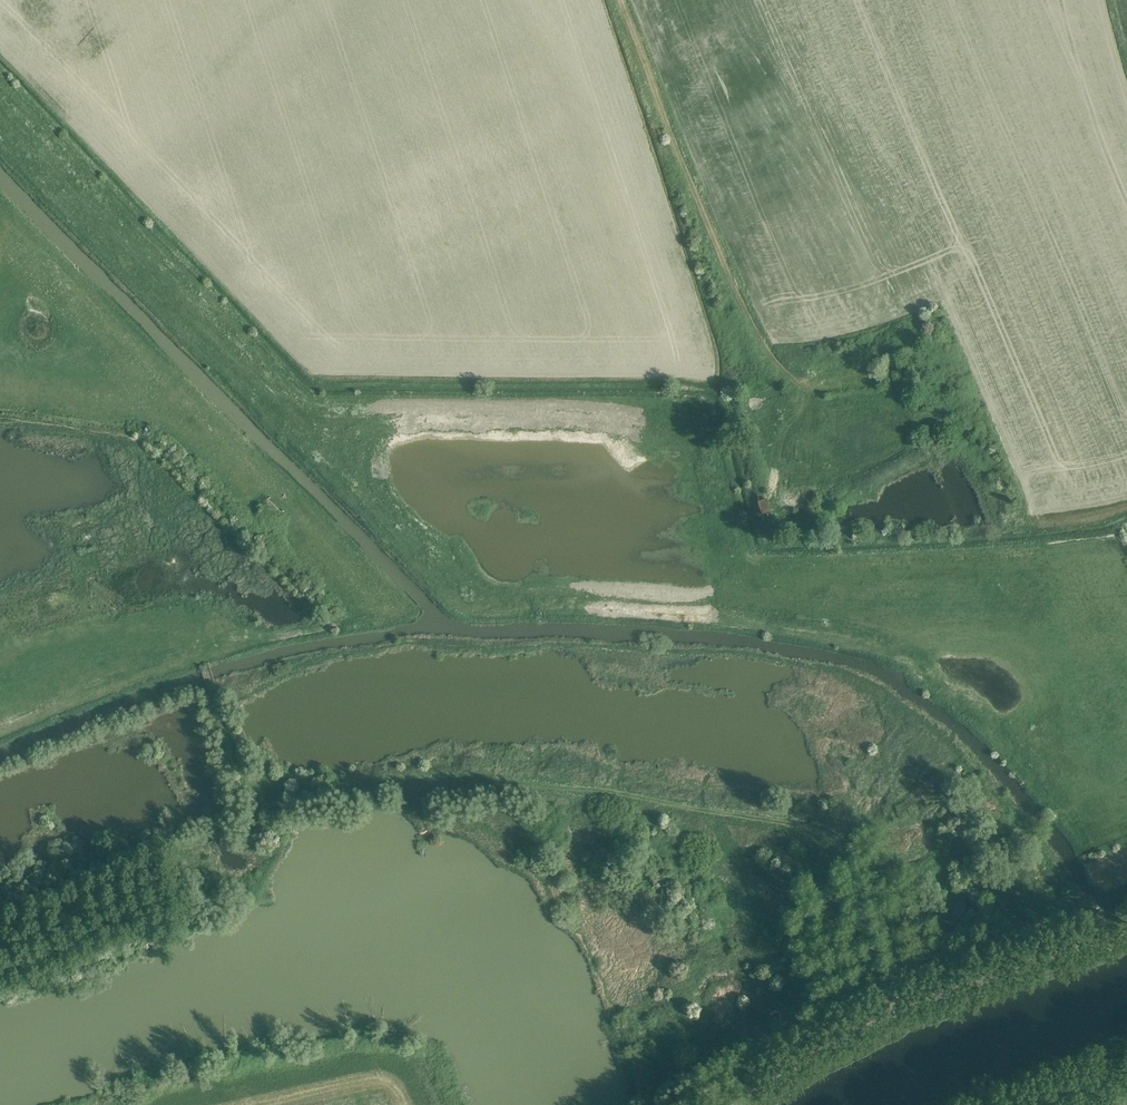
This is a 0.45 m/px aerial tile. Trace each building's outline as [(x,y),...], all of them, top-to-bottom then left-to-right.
[(264,503),(267,505),(261,511),(270,520),(275,515),(279,518),(284,513),(268,498),(264,503)] [(767,498),(757,501),(762,515),(771,512),(767,498)] [(942,804),(935,807),(937,811),(931,814),(936,826),(945,823),(946,825),(950,823),(942,804)]
